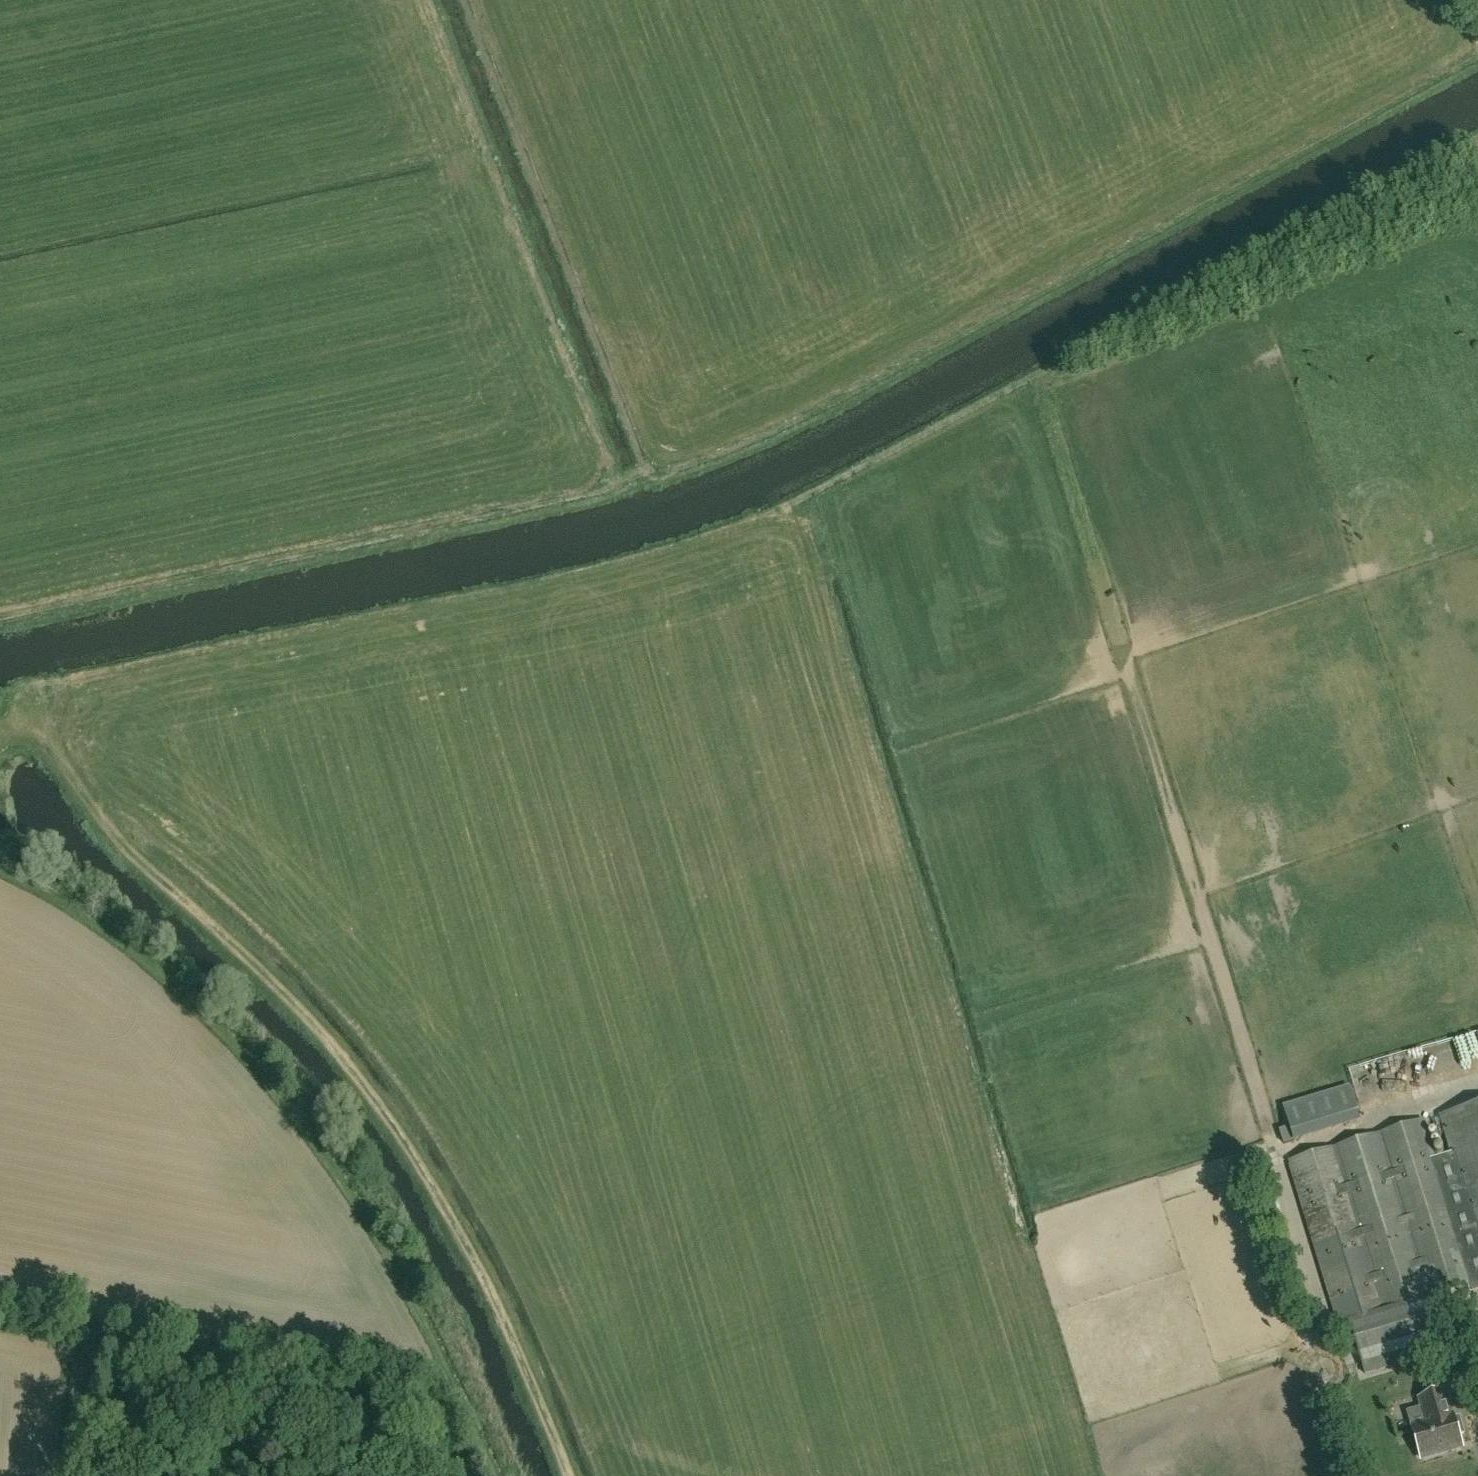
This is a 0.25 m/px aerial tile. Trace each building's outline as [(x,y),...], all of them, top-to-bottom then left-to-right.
[(1439,1116),(1451,1155),(1436,1160),(1424,1121),(1289,1162),(1339,1325),(1349,1322),(1384,1311),(1441,1293),(1469,1285),(1471,1291),(1477,1289),(1477,1104),(1439,1116)] [(1384,1311),(1349,1322),(1365,1376),(1457,1348),(1441,1293),(1384,1311)] [(1462,1445),(1459,1436),(1466,1435),(1461,1415),(1454,1417),(1453,1416),(1451,1417),(1443,1392),(1421,1399),(1428,1424),(1413,1428),(1421,1458),(1462,1445)]
